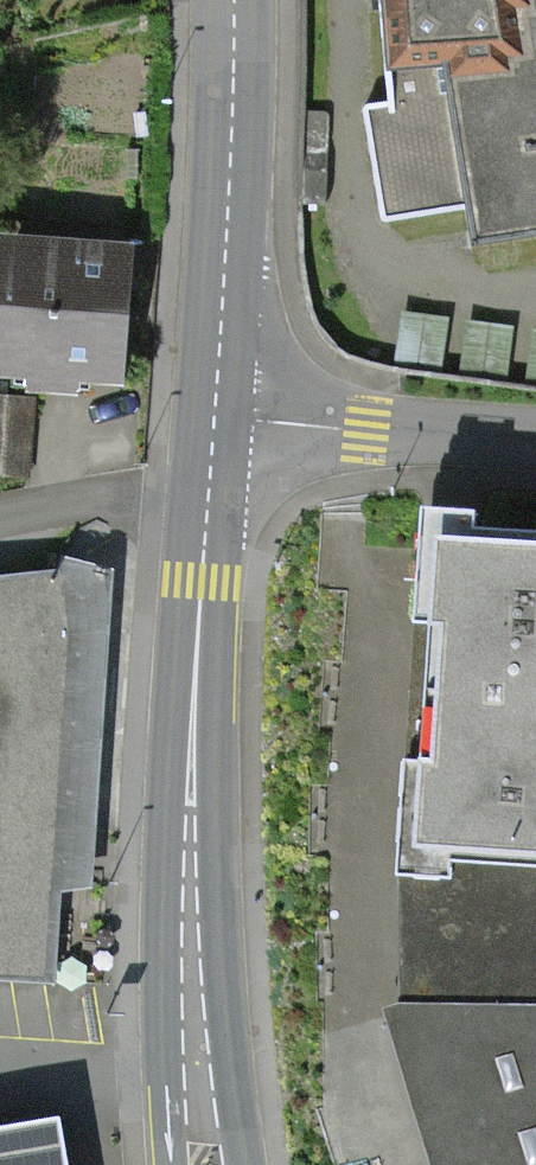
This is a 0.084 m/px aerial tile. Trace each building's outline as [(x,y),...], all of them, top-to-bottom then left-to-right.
[(390,99),(365,107),(382,223),(465,210),(470,246),(535,235),(535,0),(381,0),(390,99)] [(0,253),(0,384),(116,397),(131,268),(0,253)] [(422,522),(393,882),(535,893),(535,531),(422,522)] [(61,559),(58,573),(66,632),(53,894),(93,888),(112,572),(61,559)] [(49,981),(53,894),(66,632),(58,573),(0,581),(0,979),(49,981)] [(378,1019),(535,1014),(535,893),(393,882),(378,1019)] [(419,1164),(535,1164),(535,1014),(378,1019),(419,1164)] [(0,1128),(0,1164),(66,1164),(57,1118),(0,1128)]
